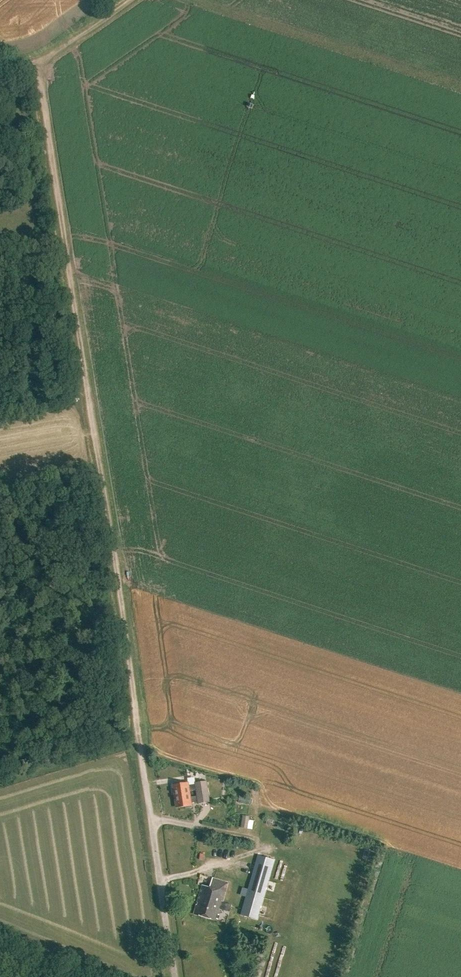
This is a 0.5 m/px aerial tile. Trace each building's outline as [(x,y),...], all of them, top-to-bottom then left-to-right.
[(173,787),(175,796),(208,791),(206,780),(195,782),(195,783),(188,785),(187,780),(181,781),(181,783),(175,784),(175,787),(173,787)] [(184,807),(184,809),(191,808),(191,803),(197,802),(198,803),(210,801),(208,791),(175,796),(176,804),(178,804),(179,808),(184,807)] [(241,915),(257,919),(274,860),(258,855),(241,915)] [(193,913),(216,921),(228,883),(213,878),(210,887),(202,884),(193,913)]
